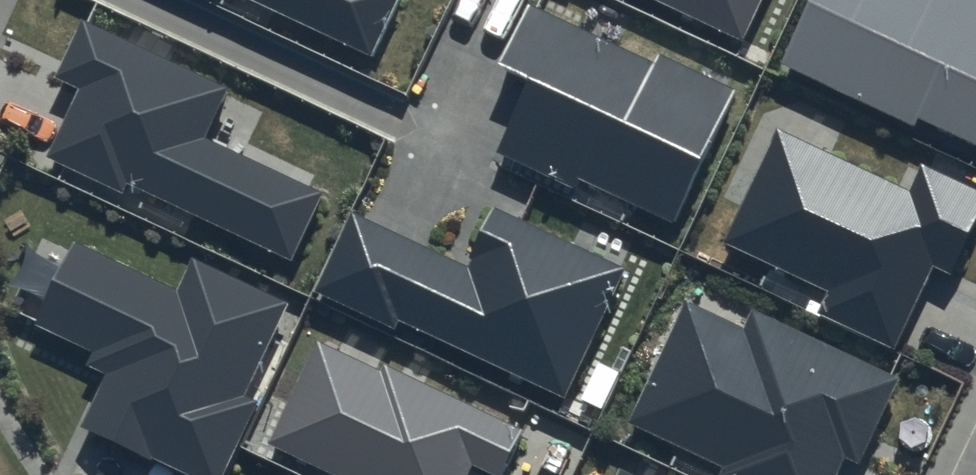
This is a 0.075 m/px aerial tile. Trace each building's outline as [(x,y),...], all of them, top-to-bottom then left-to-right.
[(375,56),(402,0),(257,0),(375,56)] [(528,0),(525,0),(495,64),(530,81),(497,150),(574,186),(579,175),(674,219),(736,88),(657,51),(653,60),(528,0)] [(741,40),(760,0),(655,0),(741,40)] [(780,63),(914,126),(918,118),(975,145),(975,0),(810,0),(780,63)] [(228,89),(83,19),(55,76),(80,88),(47,157),(124,194),(129,183),(292,261),(323,195),(204,138),(228,89)] [(776,126),(722,242),(829,291),(819,312),(894,347),(932,265),(952,275),(975,224),(975,188),(920,162),(908,187),(776,126)] [(625,270),(495,209),(467,267),(352,213),(315,291),(396,329),(400,320),(564,398),(625,270)] [(38,323),(98,350),(91,365),(106,372),(81,428),(184,474),(228,474),(263,400),(249,394),(291,302),(190,256),(175,290),(74,244),(38,323)] [(752,308),(743,327),(684,300),(627,422),(724,467),(721,474),(837,474),(845,458),(861,466),(903,377),(752,308)] [(318,340),(269,442),(338,474),(464,474),(471,461),(501,474),(503,474),(525,427),(383,361),(379,368),(318,340)] [(619,467),(615,474),(637,474),(619,467)]
